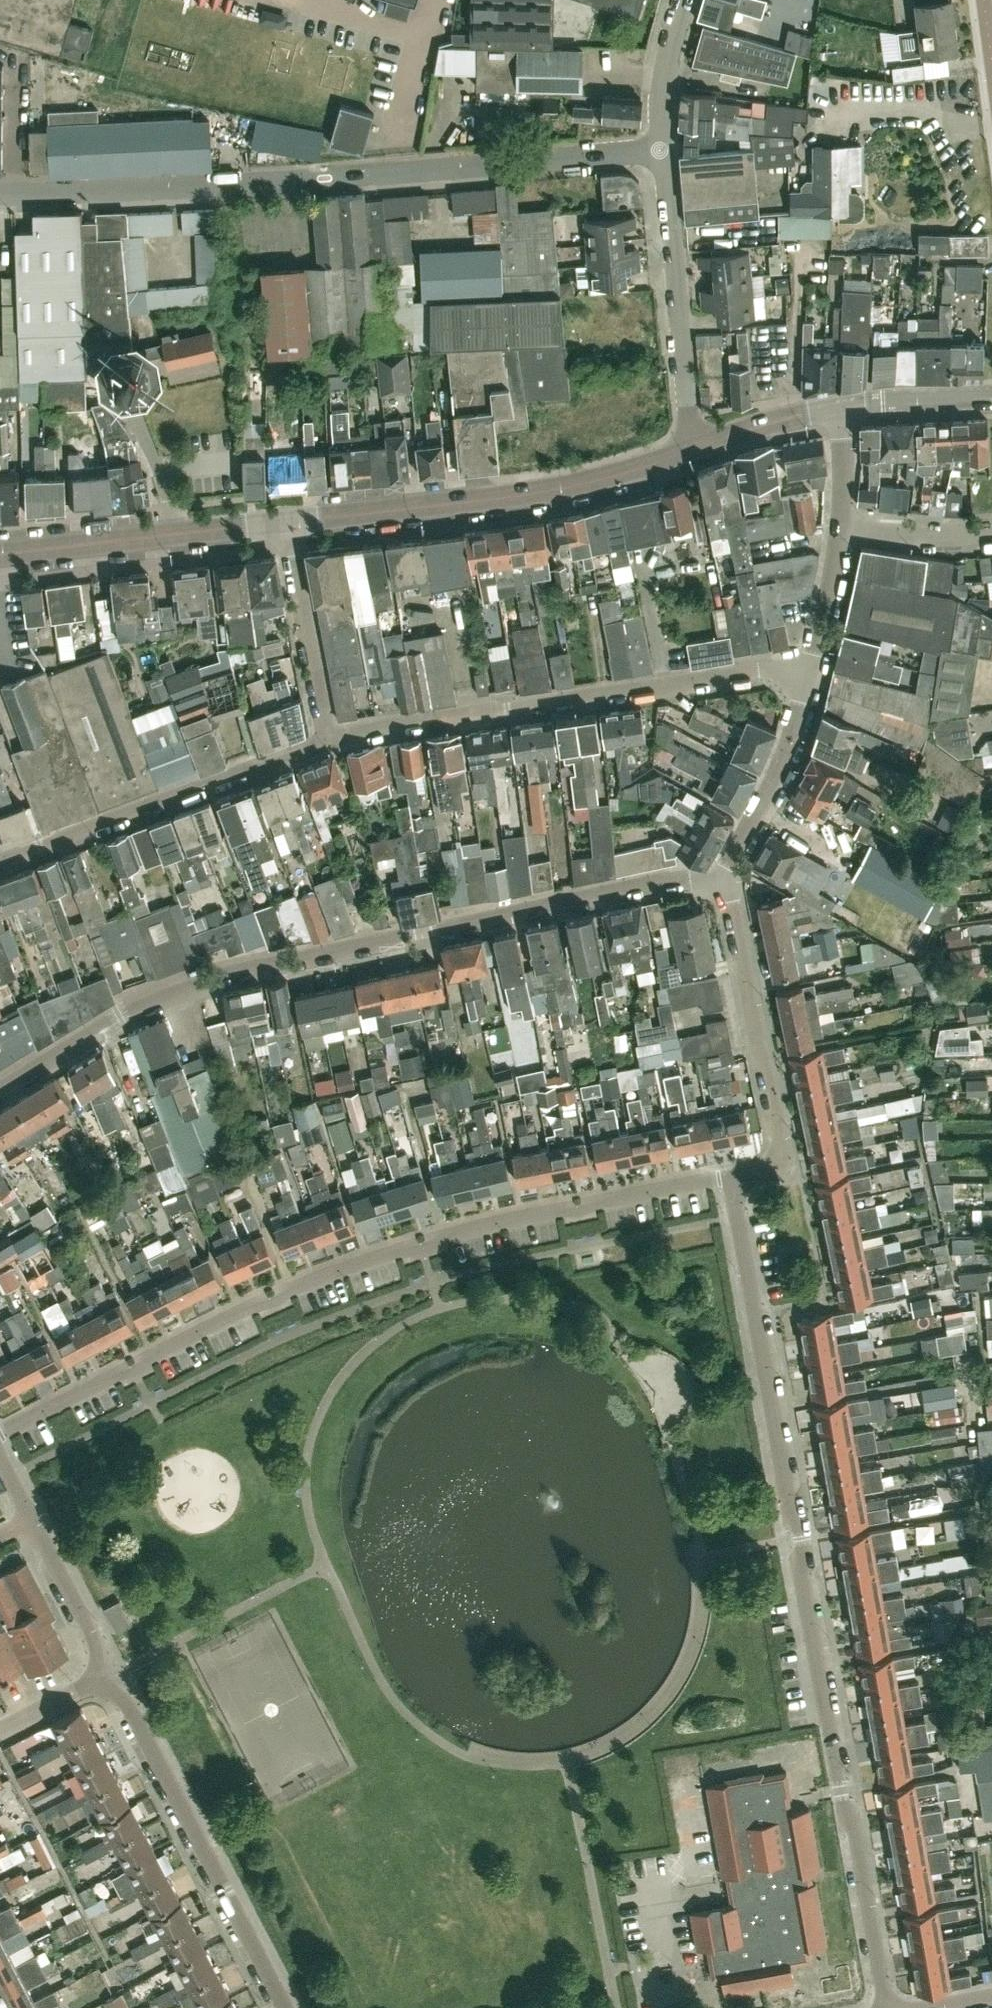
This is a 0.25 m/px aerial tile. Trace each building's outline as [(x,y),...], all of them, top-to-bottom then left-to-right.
[(92,29),(69,22),(75,0),(0,0),(0,37),(84,60),(93,29),(92,29)] [(385,12),(408,18),(412,3),(416,4),(417,0),(388,0),(385,12)] [(472,33),(452,32),(453,42),(552,44),(553,0),(473,0),(472,33)] [(639,16),(644,0),(586,0),(639,16)] [(697,19),(731,29),(737,9),(763,17),(768,0),(702,0),(697,19)] [(953,9),(952,0),(931,0),(915,2),(918,28),(918,29),(955,24),(955,23),(958,22),(960,19),(959,11),(956,9),(953,9)] [(918,28),(896,31),(900,57),(921,54),(959,49),(955,24),(918,29),(918,28)] [(703,25),(693,63),(723,70),(721,77),(740,82),(742,74),(756,77),(787,84),(788,84),(797,52),(796,52),(784,48),(703,25)] [(801,34),(796,52),(797,52),(802,54),(812,56),(815,37),(801,34)] [(583,50),(479,47),(443,46),(438,73),(479,74),(478,88),(582,90),(583,50)] [(924,62),(892,66),(894,80),(926,76),(924,62)] [(681,93),(680,109),(715,112),(737,114),(738,104),(714,102),(714,95),(681,93)] [(574,119),(639,123),(640,123),(641,97),(605,95),(598,95),(598,109),(575,108),(574,119)] [(764,134),(794,135),(795,119),(808,120),(809,106),(767,103),(764,134)] [(375,114),(364,111),(342,105),(331,143),(364,152),(375,114)] [(48,125),(50,170),(50,175),(212,167),(210,120),(194,121),(194,118),(99,123),(98,109),(49,111),(49,125),(48,125)] [(680,109),(679,127),(699,129),(699,134),(709,134),(710,129),(712,130),(713,122),(751,124),(751,115),(737,114),(715,112),(680,109)] [(319,157),(324,132),(257,119),(252,143),(319,157)] [(764,134),(753,133),(727,132),(725,151),(680,155),(686,223),(760,217),(755,166),(796,162),(794,135),(764,134)] [(793,192),(793,212),(793,213),(799,213),(810,213),(815,213),(820,213),(833,213),(841,213),(841,219),(857,219),(861,217),(864,212),(864,199),(861,195),(857,192),(851,192),(851,184),(851,147),(815,147),(815,181),(809,181),(803,186),(804,192),(793,192)] [(604,208),(643,205),(644,204),(643,191),(639,180),(631,173),(622,172),(601,174),(604,208)] [(497,188),(498,211),(502,246),(503,273),(558,270),(553,213),(553,207),(519,210),(518,193),(516,181),(496,182),(497,188)] [(474,189),(476,213),(487,212),(485,188),(474,189)] [(485,188),(487,212),(498,211),(497,188),(485,188)] [(463,190),(465,213),(476,213),(474,189),(463,190)] [(463,190),(452,191),(454,214),(465,213),(463,190)] [(268,355),(312,352),(324,352),(360,348),(391,345),(383,260),(389,260),(385,219),(383,197),(365,199),(365,193),(360,193),(313,197),(318,266),(305,267),(305,266),(261,270),(268,355)] [(416,194),(418,217),(429,217),(428,206),(427,193),(416,194)] [(407,218),(410,218),(418,217),(416,194),(405,195),(407,218)] [(405,195),(394,196),(396,219),(407,218),(405,195)] [(385,219),(396,219),(394,196),(383,197),(385,219)] [(195,232),(205,231),(204,209),(193,210),(194,232),(195,232)] [(205,231),(216,231),(215,209),(204,209),(205,231)] [(34,230),(14,230),(16,275),(19,383),(21,382),(42,381),(85,379),(87,378),(86,361),(82,221),(82,210),(34,212),(34,230)] [(194,232),(193,210),(182,210),(183,232),(194,232)] [(154,211),(146,212),(147,234),(156,233),(154,211)] [(156,233),(164,233),(163,211),(154,211),(156,233)] [(172,211),(163,211),(164,233),(173,233),(172,211)] [(129,235),(138,234),(137,212),(128,213),(129,235)] [(138,234),(144,234),(147,234),(146,212),(137,212),(138,234)] [(133,351),(130,314),(127,291),(125,277),(124,263),(123,249),(122,235),(129,235),(128,213),(96,214),(96,220),(82,221),(86,361),(133,351)] [(799,213),(793,213),(793,214),(789,214),(789,235),(799,235),(799,213)] [(799,235),(809,235),(810,213),(799,213),(799,235)] [(810,213),(809,235),(820,235),(820,213),(815,213),(810,213)] [(820,235),(829,235),(832,236),(833,213),(820,213),(820,235)] [(789,214),(779,214),(779,235),(789,235),(789,214)] [(567,245),(564,216),(556,217),(559,246),(567,245)] [(586,242),(623,239),(622,227),(636,225),(635,216),(584,220),(586,242)] [(217,244),(216,231),(205,231),(195,232),(195,245),(217,244)] [(988,252),(987,233),(948,234),(921,234),(921,253),(949,254),(988,252)] [(122,235),(123,249),(145,247),(144,234),(138,234),(129,235),(122,235)] [(588,264),(639,260),(638,250),(624,252),(623,239),(586,242),(588,264)] [(217,257),(217,244),(195,245),(196,258),(217,257)] [(502,246),(420,250),(422,300),(431,300),(504,298),(503,273),(502,246)] [(760,260),(789,258),(788,246),(759,248),(760,260)] [(145,247),(123,249),(124,263),(146,261),(145,247)] [(714,277),(751,273),(749,251),(698,256),(699,265),(713,264),(714,277)] [(889,255),(874,255),(873,276),(888,276),(889,255)] [(829,273),(845,274),(846,257),(830,256),(829,273)] [(218,270),(217,257),(196,258),(196,271),(218,270)] [(639,260),(588,264),(590,286),(627,283),(626,270),(640,268),(639,260)] [(148,275),(146,261),(124,263),(125,277),(148,275)] [(917,319),(916,378),(950,379),(952,342),(949,342),(949,334),(954,334),(956,266),(945,265),(945,282),(942,282),(941,318),(917,317),(917,319)] [(196,271),(197,284),(206,284),(218,283),(218,270),(196,271)] [(525,399),(557,398),(570,397),(568,371),(565,341),(558,270),(503,273),(504,298),(431,300),(431,347),(447,346),(449,369),(460,470),(499,466),(496,431),(528,427),(525,399)] [(751,273),(714,277),(715,289),(702,290),(702,300),(753,295),(751,273)] [(127,291),(147,289),(149,289),(148,275),(125,277),(127,291)] [(218,283),(206,284),(208,304),(220,303),(218,283)] [(817,283),(817,295),(837,295),(837,284),(817,283)] [(197,284),(194,285),(196,305),(208,304),(206,284),(197,284)] [(194,285),(183,286),(184,307),(196,305),(194,285)] [(183,286),(171,287),(173,308),(184,307),(183,286)] [(171,287),(159,288),(161,309),(173,308),(171,287)] [(149,289),(147,289),(149,311),(161,309),(159,288),(149,289)] [(149,311),(147,289),(127,291),(130,314),(149,311)] [(840,347),(839,387),(866,382),(867,369),(869,317),(870,302),(870,291),(843,289),(842,307),(840,347)] [(753,295),(702,300),(703,308),(717,307),(718,320),(755,317),(753,295)] [(826,334),(825,346),(822,390),(839,387),(840,347),(842,307),(834,307),(832,335),(826,334)] [(898,344),(897,344),(896,379),(916,378),(917,319),(899,319),(898,330),(898,344)] [(805,321),(802,393),(822,390),(825,346),(813,345),(814,321),(805,321)] [(873,369),(872,381),(896,379),(897,344),(882,344),(883,329),(874,329),(873,369)] [(141,347),(136,355),(145,360),(148,357),(158,355),(166,353),(169,366),(216,355),(211,331),(180,338),(178,330),(162,334),(164,342),(155,343),(141,347)] [(416,348),(415,331),(394,333),(395,349),(416,348)] [(696,334),(697,345),(711,345),(710,333),(696,334)] [(733,405),(751,402),(750,369),(749,369),(749,367),(750,367),(748,344),(748,334),(738,333),(738,345),(740,368),(730,368),(730,369),(731,369),(733,405)] [(952,342),(950,379),(983,379),(984,343),(967,343),(952,342)] [(380,350),(366,352),(368,376),(379,375),(382,375),(381,365),(380,355),(380,350)] [(312,352),(268,355),(265,355),(267,382),(326,379),(325,372),(324,356),(324,352),(312,352)] [(381,365),(382,375),(379,375),(381,394),(412,391),(408,352),(380,355),(381,365)] [(118,357),(110,370),(114,385),(127,393),(143,390),(150,376),(146,361),(145,360),(136,355),(133,353),(118,357)] [(345,355),(324,356),(325,372),(346,371),(345,355)] [(42,381),(44,410),(86,407),(85,379),(42,381)] [(21,411),(44,410),(42,381),(21,382),(21,411)] [(7,421),(7,408),(21,407),(21,411),(21,382),(19,383),(0,384),(0,472),(10,471),(7,421)] [(96,416),(101,431),(107,448),(109,452),(116,507),(117,507),(132,505),(135,505),(136,504),(136,501),(140,501),(140,504),(148,503),(151,503),(147,474),(139,475),(137,460),(130,461),(127,439),(132,434),(122,419),(105,399),(90,403),(96,416)] [(64,412),(53,412),(53,425),(65,424),(64,412)] [(430,443),(417,445),(421,474),(446,471),(447,471),(440,419),(439,420),(438,412),(431,412),(432,421),(427,421),(430,443)] [(386,418),(386,420),(392,478),(411,476),(405,417),(386,418)] [(988,419),(969,420),(970,453),(971,462),(989,461),(988,419)] [(328,486),(328,484),(325,450),(315,451),(313,420),(304,421),(309,487),(328,486)] [(371,438),(373,480),(392,478),(386,420),(375,421),(377,438),(371,438)] [(969,420),(952,421),(954,469),(960,468),(961,474),(971,474),(970,462),(971,462),(970,453),(969,420)] [(271,490),(308,487),(309,487),(304,421),(303,421),(304,437),(286,439),(285,422),(275,423),(276,440),(268,441),(269,456),(269,461),(268,461),(271,490)] [(918,458),(917,465),(923,465),(923,475),(923,485),(922,497),(923,497),(930,498),(931,489),(934,469),(935,469),(938,457),(936,421),(916,422),(918,458)] [(952,421),(936,421),(938,457),(935,469),(954,469),(952,421)] [(916,422),(899,423),(900,459),(907,459),(906,481),(914,483),(916,470),(917,465),(918,458),(916,422)] [(880,460),(880,469),(891,469),(890,459),(900,459),(899,423),(880,424),(880,460)] [(354,481),(372,480),(373,480),(371,438),(369,439),(367,424),(350,426),(351,447),(354,481)] [(859,487),(857,504),(876,506),(878,492),(880,484),(880,469),(880,460),(880,424),(861,424),(862,459),(869,458),(869,489),(859,487)] [(329,445),(333,484),(354,481),(351,447),(350,426),(332,428),(333,442),(329,445)] [(246,494),(247,494),(266,494),(263,433),(243,433),(246,494)] [(823,437),(784,444),(788,469),(789,474),(789,475),(809,472),(811,486),(818,485),(818,488),(824,487),(827,468),(828,468),(823,437)] [(37,477),(26,478),(27,515),(47,513),(45,460),(44,443),(36,443),(36,461),(36,465),(37,477)] [(784,511),(781,497),(773,445),(754,448),(760,484),(768,483),(772,510),(773,513),(774,513),(784,511)] [(90,503),(91,510),(116,507),(109,452),(107,448),(109,462),(89,464),(81,451),(68,452),(68,461),(70,504),(90,503)] [(755,485),(760,484),(754,448),(736,456),(745,511),(759,509),(755,485)] [(739,497),(732,457),(716,464),(728,535),(730,534),(732,547),(743,602),(741,602),(751,650),(751,651),(769,648),(768,639),(765,626),(757,582),(753,563),(749,537),(745,515),(744,509),(741,509),(739,497)] [(45,460),(47,513),(66,512),(64,476),(56,476),(56,460),(45,460)] [(716,464),(699,470),(698,471),(705,508),(711,539),(713,551),(732,547),(730,534),(728,535),(716,464)] [(2,516),(20,515),(18,471),(10,471),(0,472),(0,490),(2,516)] [(693,518),(686,486),(662,490),(663,494),(661,494),(619,502),(628,545),(673,536),(671,527),(693,523),(696,539),(707,537),(703,516),(693,518)] [(904,510),(906,487),(883,486),(881,508),(904,510)] [(947,490),(931,489),(930,498),(929,511),(929,513),(961,515),(963,493),(947,492),(947,490)] [(817,525),(817,524),(812,492),(791,495),(797,528),(817,525)] [(791,495),(781,497),(784,511),(787,530),(797,528),(791,495)] [(628,545),(619,502),(600,508),(608,547),(609,547),(613,566),(631,562),(628,545)] [(608,547),(600,508),(584,513),(591,550),(592,550),(608,547)] [(772,510),(763,512),(768,534),(778,532),(774,513),(773,513),(772,510)] [(784,511),(774,513),(778,532),(788,530),(787,530),(784,511)] [(763,512),(754,514),(758,536),(768,534),(763,512)] [(573,554),(582,552),(585,568),(595,567),(592,550),(591,550),(584,513),(566,517),(573,554)] [(754,514),(745,515),(749,538),(758,536),(754,514)] [(566,517),(548,521),(555,557),(573,554),(566,517)] [(532,578),(532,579),(552,576),(543,521),(524,524),(532,578)] [(532,578),(524,524),(507,526),(512,562),(517,588),(525,586),(524,580),(532,579),(532,578)] [(512,562),(507,526),(488,529),(497,581),(498,590),(499,596),(517,593),(516,588),(517,588),(512,562)] [(497,581),(488,529),(471,532),(476,567),(477,567),(483,602),(491,601),(488,582),(497,581)] [(310,531),(311,543),(327,542),(326,530),(310,531)] [(465,532),(386,543),(394,582),(400,581),(402,591),(432,586),(433,586),(474,579),(465,532)] [(391,586),(383,543),(364,546),(375,611),(376,610),(388,608),(387,604),(392,602),(389,586),(391,586)] [(395,676),(391,654),(387,655),(384,640),(378,614),(377,615),(376,610),(375,611),(364,546),(345,548),(368,669),(370,681),(395,676)] [(894,638),(926,647),(941,651),(942,646),(975,652),(982,611),(956,596),(949,595),(953,561),(862,546),(844,625),(883,635),(894,638)] [(360,670),(368,669),(345,548),(312,551),(308,558),(339,718),(357,716),(349,674),(360,670)] [(813,552),(803,554),(806,574),(815,572),(819,554),(813,552)] [(803,554),(793,556),(797,575),(806,574),(803,554)] [(793,556),(783,557),(787,577),(797,575),(793,556)] [(275,557),(247,561),(252,602),(254,625),(264,623),(264,618),(285,611),(283,597),(275,557)] [(783,557),(773,559),(777,579),(787,577),(783,557)] [(773,559),(763,561),(767,580),(775,579),(777,579),(773,559)] [(247,561),(216,565),(221,607),(222,613),(225,612),(226,620),(229,650),(240,647),(244,646),(244,647),(257,645),(254,625),(252,602),(247,561)] [(763,561),(753,563),(757,582),(767,580),(763,561)] [(965,562),(955,561),(954,577),(964,578),(965,562)] [(209,565),(172,570),(177,616),(199,613),(201,634),(217,633),(209,565)] [(566,566),(554,567),(553,568),(560,606),(571,604),(569,586),(566,566)] [(806,574),(797,575),(800,595),(811,594),(815,572),(806,574)] [(983,580),(991,579),(991,572),(983,573),(983,580)] [(176,629),(172,603),(152,606),(148,573),(130,575),(136,634),(138,645),(151,642),(151,643),(177,637),(176,629)] [(130,575),(112,577),(117,623),(118,628),(119,636),(136,634),(130,575)] [(797,575),(787,577),(790,597),(800,595),(797,575)] [(777,579),(775,579),(780,599),(790,597),(787,577),(777,579)] [(780,599),(775,579),(767,580),(757,582),(765,626),(769,625),(784,622),(780,599)] [(80,581),(46,585),(51,621),(55,620),(70,618),(85,616),(80,581)] [(968,595),(969,583),(952,581),(951,594),(968,595)] [(597,582),(579,585),(581,593),(598,590),(597,582)] [(30,645),(31,645),(39,644),(36,621),(46,620),(42,586),(23,588),(27,622),(30,645)] [(101,638),(119,636),(118,628),(113,629),(109,596),(96,598),(96,601),(100,626),(101,638)] [(603,616),(622,612),(619,598),(618,597),(601,600),(603,616)] [(987,598),(968,598),(968,599),(984,609),(987,598)] [(730,631),(734,654),(751,650),(741,602),(725,605),(730,631)] [(536,689),(552,687),(538,624),(536,623),(535,615),(533,606),(521,608),(524,624),(536,689)] [(930,719),(969,713),(978,656),(991,659),(991,617),(982,611),(975,652),(942,646),(941,651),(941,653),(937,673),(933,697),(933,701),(930,719)] [(622,612),(603,616),(606,631),(624,628),(623,619),(622,612)] [(629,652),(630,652),(639,650),(648,648),(642,615),(623,619),(624,628),(627,643),(629,652)] [(70,618),(55,620),(57,634),(72,632),(70,618)] [(784,622),(769,625),(774,648),(789,645),(784,622)] [(518,652),(513,652),(520,691),(536,689),(524,624),(513,626),(518,652)] [(609,647),(627,643),(624,628),(606,631),(609,647)] [(844,629),(839,647),(894,662),(896,654),(890,652),(879,649),(881,639),(844,629)] [(443,631),(405,638),(407,651),(423,648),(446,644),(443,631)] [(687,642),(691,667),(734,660),(730,635),(687,642)] [(121,648),(119,636),(101,638),(103,651),(121,648)] [(404,638),(404,636),(384,640),(387,655),(391,654),(407,651),(405,638),(404,638)] [(261,644),(264,655),(284,650),(281,639),(261,643),(261,644)] [(631,659),(630,652),(629,652),(627,643),(609,647),(610,656),(609,656),(611,662),(621,661),(631,659)] [(244,647),(249,659),(264,655),(261,644),(257,645),(244,647)] [(446,644),(423,648),(434,704),(457,701),(446,644)] [(244,646),(240,647),(229,650),(228,650),(231,662),(246,659),(246,660),(249,659),(244,647),(244,646)] [(839,647),(834,667),(871,676),(872,675),(899,682),(903,665),(894,662),(839,647)] [(418,707),(434,704),(423,648),(407,651),(418,707)] [(651,660),(648,648),(639,650),(643,672),(653,670),(651,660)] [(936,673),(937,673),(941,653),(924,649),(920,670),(924,670),(936,673)] [(202,677),(232,668),(231,662),(228,650),(221,652),(224,660),(199,668),(202,677)] [(624,676),(634,674),(643,672),(639,650),(630,652),(631,659),(621,661),(624,676)] [(57,664),(56,659),(55,651),(36,654),(43,665),(57,664)] [(48,674),(99,809),(159,786),(142,741),(108,651),(48,674)] [(395,676),(402,709),(418,707),(407,651),(391,654),(395,676)] [(568,651),(550,654),(556,686),(557,687),(575,684),(575,683),(568,651)] [(516,687),(509,655),(491,659),(497,691),(516,687)] [(270,659),(273,669),(283,667),(279,657),(270,659)] [(621,661),(611,662),(613,678),(624,676),(621,661)] [(201,771),(227,761),(213,725),(219,723),(216,718),(243,710),(246,709),(232,668),(202,677),(199,668),(198,665),(166,678),(177,705),(176,705),(183,726),(201,771)] [(13,750),(43,830),(99,809),(48,674),(46,669),(2,685),(25,746),(13,750)] [(932,691),(936,673),(924,670),(920,688),(932,691)] [(477,693),(489,692),(488,682),(486,671),(474,672),(477,693)] [(983,772),(962,758),(935,740),(928,735),(930,719),(933,701),(933,697),(870,681),(833,672),(824,709),(921,749),(920,750),(924,754),(912,779),(940,793),(972,808),(987,778),(983,772)] [(274,680),(276,686),(291,737),(308,730),(302,696),(294,699),(286,676),(274,680)] [(275,743),(291,737),(276,686),(267,689),(263,677),(257,679),(275,743)] [(258,712),(248,716),(258,749),(275,743),(257,679),(248,682),(258,712)] [(691,713),(741,736),(768,748),(776,730),(749,718),(745,725),(723,715),(724,713),(696,701),(691,713)] [(157,705),(132,715),(142,741),(159,786),(201,771),(183,726),(167,732),(160,712),(157,705)] [(183,726),(176,705),(160,712),(167,732),(183,726)] [(646,737),(641,708),(641,707),(621,710),(626,744),(629,766),(638,764),(634,738),(646,737)] [(626,744),(621,710),(601,713),(605,743),(614,741),(617,765),(619,764),(619,772),(621,772),(622,783),(631,779),(629,766),(626,744)] [(597,713),(576,716),(581,746),(585,770),(588,805),(591,832),(593,855),(604,854),(614,853),(616,853),(612,822),(610,803),(596,804),(596,796),(597,795),(589,745),(601,743),(597,713)] [(732,755),(760,767),(768,748),(741,736),(691,713),(687,723),(710,734),(713,733),(737,744),(732,755)] [(893,743),(823,713),(817,732),(852,747),(855,739),(889,754),(893,743)] [(932,720),(935,740),(962,758),(974,755),(968,715),(932,720)] [(574,774),(571,774),(575,806),(588,805),(585,770),(581,746),(576,716),(556,719),(560,749),(563,749),(564,760),(572,759),(574,774)] [(557,750),(552,720),(532,723),(539,771),(541,788),(550,787),(545,751),(557,750)] [(657,721),(656,742),(677,753),(748,791),(758,773),(731,759),(728,765),(682,743),(671,737),(676,727),(664,721),(657,721)] [(539,771),(532,723),(512,725),(516,756),(525,754),(536,831),(546,829),(541,788),(539,771)] [(508,726),(488,729),(492,759),(499,800),(498,800),(501,820),(510,819),(501,757),(512,756),(508,726)] [(488,729),(467,732),(472,762),(474,780),(473,780),(475,794),(487,793),(488,802),(498,800),(499,800),(492,759),(488,729)] [(846,764),(845,765),(862,773),(868,757),(862,754),(863,752),(852,747),(817,732),(812,748),(846,764)] [(461,733),(443,735),(449,769),(455,807),(464,806),(460,788),(469,787),(466,767),(461,733)] [(455,807),(443,735),(427,738),(432,772),(434,772),(440,810),(455,807)] [(421,739),(390,743),(395,773),(396,773),(398,789),(407,788),(408,799),(409,804),(423,802),(422,792),(425,781),(424,769),(425,769),(421,739)] [(388,781),(380,745),(348,752),(357,789),(375,785),(378,797),(392,793),(388,781)] [(697,787),(738,809),(748,791),(677,753),(673,762),(702,778),(697,787)] [(808,767),(802,778),(831,795),(834,791),(848,799),(853,791),(855,791),(860,783),(844,773),(845,772),(813,754),(806,766),(808,767)] [(334,755),(298,769),(311,805),(310,805),(323,841),(333,837),(325,815),(341,809),(336,796),(347,791),(334,755)] [(311,819),(293,771),(275,777),(299,843),(302,850),(311,846),(303,822),(311,819)] [(0,773),(0,826),(2,833),(12,830),(15,840),(35,832),(24,804),(14,808),(0,773)] [(641,796),(658,798),(660,774),(640,781),(641,796)] [(275,777),(258,784),(275,831),(284,828),(291,846),(299,843),(275,777)] [(802,778),(790,799),(824,818),(835,799),(830,797),(831,795),(802,778)] [(638,795),(638,781),(632,784),(623,787),(623,794),(638,795)] [(264,826),(268,824),(254,786),(236,792),(260,859),(274,854),(264,826)] [(217,799),(232,838),(233,838),(243,866),(260,859),(236,792),(217,799)] [(980,794),(969,816),(988,815),(988,816),(991,815),(991,793),(980,794)] [(846,814),(861,822),(867,826),(875,810),(854,798),(846,814)] [(694,818),(724,836),(734,819),(704,801),(703,803),(700,802),(697,809),(681,800),(676,808),(694,818)] [(228,853),(223,838),(210,802),(192,808),(206,844),(204,845),(208,855),(215,853),(217,857),(228,853)] [(965,808),(951,802),(941,825),(954,831),(965,808)] [(395,806),(400,828),(411,826),(406,804),(395,806)] [(192,808),(175,815),(188,851),(199,880),(208,876),(202,857),(208,855),(204,845),(206,844),(192,808)] [(685,834),(685,833),(715,851),(724,836),(694,818),(690,824),(668,810),(662,819),(678,830),(685,834)] [(959,839),(960,839),(971,837),(990,835),(988,816),(988,815),(969,816),(968,816),(958,839),(959,839)] [(193,876),(191,871),(171,816),(151,824),(164,857),(175,853),(183,874),(182,874),(184,880),(193,876)] [(854,835),(870,844),(892,856),(899,844),(877,831),(876,832),(871,830),(872,828),(867,826),(861,822),(854,835)] [(151,824),(132,831),(145,864),(164,857),(151,824)] [(412,829),(402,831),(404,841),(410,873),(420,918),(441,914),(434,884),(431,871),(421,873),(417,850),(426,848),(439,845),(436,825),(413,829),(412,829)] [(914,868),(938,881),(958,839),(938,830),(937,832),(935,831),(932,834),(914,868)] [(400,922),(420,918),(410,873),(404,841),(402,831),(369,838),(374,857),(395,853),(400,878),(391,880),(394,893),(400,922)] [(129,912),(132,911),(135,917),(151,911),(144,894),(141,895),(139,890),(137,889),(129,867),(140,863),(129,832),(108,840),(119,872),(124,886),(120,888),(129,912)] [(676,853),(677,850),(706,867),(715,851),(685,833),(685,834),(682,839),(672,833),(655,837),(656,844),(663,842),(667,858),(668,864),(678,862),(676,853)] [(808,901),(829,913),(836,901),(798,879),(797,880),(788,874),(801,851),(771,833),(753,865),(783,882),(783,883),(791,889),(790,890),(791,890),(795,895),(808,901)] [(974,851),(971,837),(960,839),(954,853),(954,854),(967,852),(974,851)] [(656,844),(651,845),(656,866),(668,864),(667,858),(663,842),(656,844)] [(933,929),(934,925),(939,902),(942,884),(938,881),(914,868),(892,856),(870,844),(851,878),(924,918),(916,941),(928,947),(929,946),(933,929)] [(651,845),(639,847),(644,869),(656,866),(651,845)] [(639,847),(627,850),(632,872),(644,869),(639,847)] [(470,902),(490,898),(481,848),(482,855),(463,858),(470,902)] [(81,850),(62,857),(107,976),(112,992),(123,988),(98,923),(91,903),(99,900),(92,879),(81,850)] [(470,902),(463,858),(461,850),(442,853),(446,864),(452,905),(470,902)] [(627,850),(616,853),(618,875),(632,872),(627,850)] [(618,875),(616,853),(614,853),(604,854),(607,877),(618,875)] [(607,877),(604,854),(593,855),(596,879),(607,877)] [(593,855),(583,856),(585,882),(596,879),(593,855)] [(575,884),(585,882),(583,856),(572,857),(575,884)] [(38,865),(60,924),(69,921),(58,890),(68,887),(57,858),(38,865)] [(529,862),(529,868),(533,889),(554,885),(550,858),(529,862)] [(486,870),(485,870),(490,898),(513,894),(509,872),(508,873),(507,866),(486,870)] [(35,927),(42,925),(33,899),(44,895),(34,867),(15,874),(35,927)] [(513,894),(533,889),(529,868),(509,872),(513,894)] [(0,879),(0,894),(6,909),(16,905),(26,931),(35,927),(15,874),(0,879)] [(357,896),(350,874),(339,877),(347,899),(357,896)] [(317,890),(334,934),(355,927),(336,875),(314,883),(317,890)] [(957,900),(956,883),(942,884),(939,902),(957,900)] [(192,901),(188,889),(178,893),(182,905),(192,901)] [(788,923),(832,915),(829,913),(808,901),(795,895),(791,890),(783,898),(760,903),(765,928),(788,923)] [(313,941),(330,935),(314,891),(297,897),(313,939),(313,941)] [(295,893),(275,900),(290,944),(313,939),(297,897),(295,893)] [(669,924),(668,916),(664,901),(664,899),(646,902),(652,928),(669,924)] [(98,923),(123,988),(123,989),(201,959),(202,960),(179,900),(151,911),(135,917),(132,911),(129,912),(98,923)] [(269,948),(290,944),(275,900),(254,908),(269,948)] [(958,922),(957,900),(939,902),(934,925),(937,925),(937,923),(958,922)] [(650,955),(652,954),(642,903),(622,907),(633,958),(636,972),(653,968),(650,955)] [(375,927),(388,925),(384,906),(371,909),(375,927)] [(633,958),(622,907),(603,911),(610,948),(613,962),(619,961),(633,958)] [(676,942),(709,936),(703,908),(689,911),(671,915),(672,924),(676,942)] [(234,918),(242,937),(246,948),(265,941),(254,910),(234,918)] [(0,963),(10,959),(10,958),(0,932),(6,929),(0,914),(0,962),(0,963)] [(594,914),(581,916),(591,964),(604,961),(600,942),(604,941),(602,931),(597,932),(594,914)] [(770,953),(793,948),(837,939),(835,928),(812,932),(814,942),(802,944),(800,932),(834,925),(832,915),(788,923),(765,928),(770,953)] [(581,916),(567,919),(571,938),(566,939),(568,950),(573,949),(577,967),(591,964),(581,916)] [(242,937),(234,918),(217,924),(223,942),(224,944),(242,937)] [(74,935),(69,921),(60,924),(65,938),(74,935)] [(568,960),(566,961),(557,921),(542,925),(560,1010),(561,1015),(578,1011),(568,960)] [(194,933),(201,950),(223,942),(217,924),(194,933)] [(534,967),(525,969),(530,994),(534,1013),(549,1010),(550,1012),(560,1010),(542,925),(526,928),(534,967)] [(945,930),(946,934),(947,947),(971,944),(969,927),(945,930)] [(530,994),(525,969),(516,930),(494,935),(511,1009),(521,1007),(524,1017),(535,1015),(534,1013),(530,994)] [(709,936),(676,942),(682,970),(714,963),(709,936)] [(228,954),(246,948),(242,937),(224,944),(228,954)] [(483,938),(482,937),(463,942),(474,996),(475,997),(483,995),(478,970),(489,968),(488,964),(483,939),(483,938)] [(793,948),(770,953),(775,977),(798,972),(798,973),(808,971),(805,961),(840,954),(837,939),(793,948)] [(879,965),(895,961),(906,959),(909,959),(878,941),(876,942),(879,965)] [(443,946),(449,976),(460,974),(465,999),(466,998),(475,997),(474,996),(463,942),(443,946)] [(51,944),(43,947),(42,948),(46,959),(56,955),(52,944),(51,944)] [(980,964),(978,947),(950,951),(952,967),(980,964)] [(11,959),(0,963),(7,980),(18,975),(11,959)] [(898,986),(924,980),(921,965),(909,959),(906,959),(895,961),(899,979),(897,979),(898,986)] [(615,985),(623,983),(619,961),(613,962),(610,963),(615,985)] [(660,985),(666,984),(676,982),(677,982),(681,981),(677,962),(657,965),(660,985)] [(419,992),(420,998),(445,992),(438,963),(413,968),(419,992)] [(419,992),(413,968),(381,975),(388,1004),(391,1020),(423,1013),(420,998),(419,992)] [(388,1004),(381,975),(357,980),(363,1010),(375,1007),(380,1035),(393,1032),(391,1020),(388,1004)] [(115,1000),(112,992),(107,976),(83,985),(94,1014),(115,1000)] [(719,986),(718,978),(717,977),(698,980),(699,990),(719,986)] [(612,978),(602,980),(606,994),(615,992),(612,978)] [(267,983),(280,1046),(281,1054),(294,1051),(286,1017),(295,1016),(287,979),(267,983)] [(691,1001),(701,999),(699,990),(698,980),(687,982),(691,1001)] [(681,1003),(691,1001),(687,982),(681,984),(681,981),(677,982),(681,1003)] [(677,982),(676,982),(666,984),(670,1001),(671,1006),(681,1003),(677,982)] [(353,983),(334,987),(341,1022),(361,1018),(353,983)] [(270,1023),(262,984),(243,988),(251,1027),(254,1043),(267,1040),(264,1024),(270,1023)] [(660,1003),(670,1001),(666,984),(660,985),(657,986),(660,1003)] [(777,990),(781,1010),(847,996),(854,995),(852,986),(816,993),(814,984),(801,986),(801,985),(777,990)] [(83,985),(60,994),(73,1027),(94,1014),(83,985)] [(722,997),(719,986),(699,990),(701,999),(701,1001),(722,997)] [(334,987),(315,991),(323,1026),(341,1022),(334,987)] [(251,1027),(243,988),(223,992),(232,1031),(251,1027)] [(322,1026),(323,1026),(315,991),(296,995),(307,1049),(326,1045),(322,1026)] [(17,1001),(22,1012),(36,1044),(39,1049),(56,1038),(41,1001),(37,992),(17,1001)] [(60,994),(41,1001),(56,1038),(73,1027),(60,994)] [(483,995),(475,997),(479,1014),(487,1012),(483,995)] [(847,996),(781,1010),(786,1030),(809,1025),(809,1024),(834,1018),(832,1010),(849,1006),(847,996)] [(479,1015),(479,1014),(475,997),(466,998),(471,1017),(479,1015)] [(703,1011),(714,1009),(724,1007),(722,997),(701,1001),(703,1011)] [(969,1022),(990,1019),(987,1000),(966,1003),(969,1022)] [(453,1021),(451,1006),(441,1008),(443,1022),(444,1022),(448,1039),(457,1037),(454,1021),(453,1021)] [(36,1044),(22,1012),(4,1020),(0,1023),(0,1066),(36,1044)] [(809,1025),(786,1030),(789,1048),(813,1043),(811,1034),(836,1029),(836,1027),(849,1025),(848,1015),(834,1018),(809,1024),(809,1025)] [(188,1075),(165,1017),(128,1031),(152,1091),(183,1168),(237,1146),(206,1067),(188,1075)] [(726,1018),(705,1022),(707,1031),(728,1028),(726,1018)] [(225,1020),(209,1024),(208,1025),(222,1077),(237,1073),(227,1033),(225,1020)] [(678,1034),(675,1021),(636,1029),(639,1042),(678,1034)] [(970,1038),(969,1023),(940,1027),(935,1052),(971,1052),(970,1038)] [(710,1042),(730,1038),(728,1028),(707,1031),(710,1042)] [(698,1032),(703,1054),(712,1052),(710,1042),(707,1031),(698,1032)] [(703,1054),(698,1032),(688,1034),(693,1057),(695,1056),(703,1054)] [(693,1057),(688,1034),(678,1037),(683,1059),(693,1057)] [(712,1052),(732,1047),(730,1038),(710,1042),(712,1052)] [(636,1044),(640,1066),(664,1061),(660,1039),(636,1044)] [(566,1046),(558,1048),(557,1048),(562,1074),(547,1077),(548,1086),(547,1086),(547,1087),(555,1086),(572,1083),(566,1046)] [(796,1078),(826,1072),(824,1063),(846,1059),(843,1046),(791,1056),(796,1078)] [(104,1047),(86,1058),(98,1086),(116,1127),(117,1129),(126,1125),(111,1093),(120,1089),(114,1076),(115,1076),(104,1047)] [(703,1054),(695,1056),(699,1077),(710,1075),(708,1066),(726,1062),(735,1060),(732,1047),(712,1052),(703,1054)] [(403,1058),(405,1070),(407,1078),(425,1074),(421,1054),(403,1058)] [(116,1127),(86,1058),(70,1068),(81,1096),(89,1092),(105,1132),(116,1127)] [(371,1065),(373,1075),(375,1086),(390,1083),(385,1062),(371,1065)] [(722,1093),(731,1139),(738,1138),(738,1140),(749,1138),(748,1136),(750,1136),(744,1107),(734,1109),(731,1092),(732,1091),(726,1062),(708,1066),(710,1075),(712,1082),(719,1081),(722,1091),(722,1093)] [(945,1076),(945,1063),(932,1063),(932,1076),(945,1076)] [(510,1067),(495,1071),(501,1094),(516,1090),(510,1067)] [(581,1069),(583,1079),(596,1077),(594,1067),(581,1069)] [(635,1067),(618,1070),(620,1084),(637,1081),(636,1073),(635,1067)] [(340,1090),(356,1086),(351,1068),(335,1072),(340,1090)] [(654,1069),(642,1072),(636,1073),(638,1085),(646,1083),(656,1081),(654,1069)] [(454,1095),(471,1090),(466,1071),(449,1075),(454,1095)] [(679,1108),(670,1109),(678,1150),(680,1150),(681,1152),(691,1150),(690,1148),(696,1147),(690,1118),(684,1089),(683,1083),(680,1072),(664,1075),(669,1102),(677,1100),(679,1108)] [(826,1072),(796,1078),(800,1097),(851,1087),(849,1076),(828,1080),(826,1072)] [(316,1094),(332,1091),(328,1073),(312,1076),(316,1094)] [(430,1086),(449,1082),(447,1073),(428,1077),(430,1086)] [(600,1081),(602,1092),(603,1093),(604,1093),(620,1090),(617,1074),(600,1077),(600,1081)] [(375,1087),(375,1086),(373,1075),(360,1078),(363,1089),(375,1087)] [(35,1089),(61,1132),(70,1126),(64,1115),(60,1118),(55,1110),(70,1101),(55,1077),(35,1089)] [(967,1096),(988,1096),(988,1079),(966,1080),(967,1096)] [(602,1092),(600,1081),(581,1085),(583,1096),(593,1093),(602,1092)] [(447,1104),(453,1103),(452,1096),(449,1082),(430,1086),(432,1097),(437,1096),(439,1106),(447,1104)] [(715,1145),(708,1114),(706,1103),(696,1105),(695,1099),(692,1082),(683,1083),(684,1089),(690,1118),(696,1147),(702,1145),(703,1148),(715,1145)] [(558,1102),(555,1086),(547,1087),(547,1086),(536,1088),(540,1105),(558,1102)] [(383,1107),(386,1106),(401,1100),(403,1100),(399,1087),(384,1092),(379,1093),(383,1107)] [(557,1090),(560,1103),(577,1099),(574,1087),(557,1090)] [(804,1116),(834,1110),(832,1102),(854,1098),(851,1087),(800,1097),(804,1116)] [(39,1140),(50,1133),(52,1137),(61,1132),(35,1089),(15,1102),(39,1140)] [(367,1117),(381,1113),(374,1089),(361,1093),(367,1117)] [(355,1129),(368,1125),(359,1091),(345,1095),(355,1129)] [(708,1114),(715,1145),(726,1143),(726,1141),(731,1139),(722,1093),(722,1091),(712,1093),(714,1102),(706,1103),(708,1114)] [(923,1094),(886,1102),(889,1116),(921,1109),(923,1094)] [(629,1130),(635,1161),(646,1159),(646,1157),(652,1156),(646,1127),(643,1108),(640,1096),(627,1099),(631,1117),(626,1118),(629,1130)] [(926,1098),(925,1118),(940,1118),(941,1099),(926,1098)] [(345,1114),(342,1100),(322,1104),(325,1119),(330,1118),(345,1114)] [(433,1100),(415,1104),(417,1114),(436,1111),(433,1100)] [(314,1101),(300,1104),(293,1105),(298,1127),(321,1120),(314,1101)] [(21,1156),(30,1151),(27,1147),(39,1140),(15,1102),(0,1111),(0,1122),(21,1156)] [(454,1102),(453,1103),(447,1104),(448,1112),(456,1110),(456,1108),(454,1102)] [(483,1106),(473,1108),(478,1128),(477,1128),(485,1160),(492,1189),(499,1187),(499,1189),(510,1187),(509,1185),(511,1184),(501,1144),(491,1146),(483,1106)] [(651,1107),(643,1108),(646,1127),(652,1156),(658,1154),(658,1157),(669,1155),(668,1152),(671,1152),(662,1112),(652,1114),(651,1107)] [(807,1135),(859,1125),(857,1114),(836,1119),(834,1110),(804,1116),(807,1135)] [(904,1137),(918,1134),(914,1114),(900,1117),(904,1137)] [(562,1125),(572,1172),(578,1171),(579,1173),(589,1171),(589,1168),(591,1168),(583,1132),(574,1134),(570,1115),(562,1117),(563,1125),(562,1125)] [(608,1116),(612,1134),(615,1149),(617,1163),(622,1162),(623,1164),(635,1161),(629,1130),(619,1132),(615,1115),(608,1116)] [(611,1164),(617,1163),(615,1149),(612,1134),(608,1116),(589,1120),(598,1167),(600,1166),(601,1168),(611,1166),(611,1164)] [(296,1139),(291,1118),(273,1122),(278,1144),(296,1139)] [(925,1118),(924,1133),(923,1137),(940,1137),(940,1118),(925,1118)] [(5,1141),(9,1149),(6,1151),(12,1162),(21,1156),(0,1122),(0,1144),(5,1141)] [(518,1133),(527,1131),(525,1122),(516,1124),(518,1133)] [(548,1147),(555,1177),(567,1175),(566,1173),(572,1172),(562,1125),(554,1127),(556,1133),(547,1135),(549,1146),(548,1147)] [(811,1154),(842,1148),(840,1140),(862,1136),(859,1125),(807,1135),(811,1154)] [(487,1190),(492,1189),(485,1160),(477,1128),(469,1130),(474,1149),(465,1151),(468,1164),(476,1195),(487,1192),(487,1190)] [(555,1177),(548,1147),(539,1148),(539,1144),(536,1129),(527,1131),(537,1179),(543,1178),(543,1180),(555,1177)] [(518,1133),(521,1152),(512,1154),(518,1183),(521,1182),(521,1184),(531,1182),(531,1180),(537,1179),(527,1131),(518,1133)] [(468,1164),(459,1166),(459,1163),(452,1136),(443,1138),(450,1168),(457,1197),(464,1195),(464,1197),(476,1195),(468,1164)] [(923,1138),(928,1157),(935,1158),(936,1138),(940,1139),(940,1137),(923,1137),(923,1138)] [(450,1168),(443,1138),(434,1140),(438,1159),(430,1161),(439,1201),(441,1201),(442,1203),(452,1200),(451,1198),(457,1197),(450,1168)] [(392,1141),(395,1151),(414,1209),(420,1207),(421,1209),(431,1206),(430,1204),(432,1203),(423,1175),(422,1171),(420,1163),(409,1166),(400,1139),(392,1141)] [(305,1152),(300,1140),(288,1145),(293,1157),(305,1152)] [(842,1148),(811,1154),(816,1176),(868,1165),(865,1153),(844,1157),(842,1148)] [(46,1184),(68,1176),(59,1151),(36,1159),(46,1184)] [(385,1179),(397,1216),(409,1212),(408,1211),(414,1209),(395,1151),(386,1154),(394,1176),(385,1179)] [(277,1179),(278,1179),(288,1175),(279,1152),(268,1155),(277,1179)] [(277,1179),(268,1155),(267,1154),(252,1160),(262,1185),(277,1179)] [(360,1157),(380,1220),(386,1218),(386,1220),(397,1216),(385,1179),(384,1179),(383,1176),(376,1177),(372,1165),(369,1154),(360,1157)] [(348,1184),(353,1197),(362,1226),(364,1225),(364,1227),(374,1223),(374,1222),(380,1220),(360,1157),(350,1160),(356,1177),(357,1180),(348,1184)] [(935,1158),(928,1157),(934,1181),(949,1182),(943,1159),(935,1158)] [(235,1158),(210,1168),(219,1189),(244,1179),(235,1158)] [(103,1165),(113,1184),(123,1178),(114,1160),(103,1165)] [(907,1168),(911,1184),(924,1181),(920,1165),(907,1168)] [(220,1192),(219,1189),(210,1168),(189,1177),(191,1183),(187,1185),(198,1208),(208,1204),(206,1198),(220,1192)] [(139,1176),(130,1181),(138,1196),(162,1184),(155,1169),(139,1176)] [(1,1196),(10,1211),(13,1210),(21,1224),(9,1231),(10,1233),(0,1239),(0,1265),(20,1253),(21,1253),(22,1253),(22,1252),(45,1239),(31,1218),(30,1218),(0,1170),(0,1196),(1,1196)] [(314,1174),(320,1190),(330,1214),(337,1235),(343,1233),(344,1234),(354,1231),(353,1229),(354,1228),(340,1189),(329,1193),(327,1187),(328,1187),(326,1181),(322,1171),(314,1174)] [(822,1205),(852,1199),(850,1191),(872,1186),(869,1173),(818,1183),(822,1205)] [(331,1237),(337,1235),(330,1214),(320,1190),(314,1174),(305,1177),(313,1199),(306,1202),(310,1214),(321,1243),(332,1239),(331,1237)] [(129,1180),(119,1185),(111,1189),(113,1193),(114,1193),(125,1212),(142,1204),(138,1196),(130,1181),(129,1180)] [(934,1183),(933,1183),(939,1207),(940,1207),(953,1207),(953,1182),(934,1183)] [(300,1217),(294,1200),(290,1189),(283,1192),(287,1202),(303,1247),(309,1245),(310,1247),(321,1243),(310,1214),(300,1217)] [(193,1207),(185,1190),(162,1200),(168,1213),(181,1207),(184,1212),(193,1207)] [(287,1202),(283,1192),(281,1193),(282,1198),(275,1201),(277,1206),(284,1223),(276,1227),(286,1254),(288,1253),(288,1255),(298,1251),(298,1249),(303,1247),(287,1202)] [(114,1193),(113,1193),(100,1200),(110,1219),(125,1212),(114,1193)] [(878,1214),(876,1203),(853,1208),(852,1199),(822,1205),(826,1224),(878,1214)] [(110,1219),(100,1200),(83,1209),(92,1229),(110,1219)] [(241,1241),(253,1268),(275,1259),(264,1231),(251,1204),(239,1209),(252,1237),(241,1241)] [(982,1208),(982,1227),(989,1227),(989,1228),(991,1228),(991,1208),(982,1208)] [(10,1221),(4,1212),(0,1215),(0,1228),(10,1221)] [(878,1214),(826,1224),(830,1243),(860,1237),(858,1229),(880,1225),(880,1224),(878,1214)] [(76,1216),(61,1224),(68,1239),(84,1231),(76,1216)] [(241,1241),(229,1216),(218,1221),(223,1233),(212,1238),(218,1251),(230,1278),(253,1268),(241,1241)] [(176,1229),(207,1290),(212,1287),(213,1289),(222,1284),(221,1282),(223,1281),(209,1255),(201,1260),(184,1225),(176,1229)] [(936,1227),(924,1230),(927,1243),(939,1240),(936,1227)] [(166,1249),(192,1299),(202,1294),(201,1293),(207,1290),(176,1229),(174,1230),(180,1242),(166,1249)] [(860,1237),(830,1243),(834,1262),(886,1252),(884,1242),(862,1246),(860,1238),(860,1237)] [(954,1251),(975,1251),(974,1237),(953,1237),(954,1251)] [(949,1261),(951,1260),(946,1240),(933,1243),(939,1263),(949,1261)] [(145,1288),(158,1314),(159,1314),(160,1316),(170,1311),(169,1309),(174,1306),(150,1257),(147,1252),(145,1252),(144,1248),(136,1252),(139,1257),(131,1261),(145,1288)] [(150,1257),(174,1306),(180,1303),(180,1305),(192,1299),(166,1249),(150,1257)] [(886,1252),(834,1262),(838,1281),(868,1275),(866,1267),(888,1263),(886,1252)] [(127,1276),(128,1276),(136,1293),(128,1297),(141,1323),(143,1322),(144,1324),(154,1319),(153,1317),(158,1314),(145,1288),(131,1261),(130,1261),(126,1254),(118,1258),(127,1276)] [(949,1261),(939,1263),(936,1263),(942,1289),(955,1286),(951,1271),(949,1261)] [(46,1274),(50,1283),(65,1275),(59,1263),(44,1271),(46,1274)] [(21,1284),(12,1267),(0,1273),(0,1282),(6,1293),(21,1284)] [(959,1272),(960,1287),(976,1285),(976,1289),(989,1288),(987,1269),(959,1272)] [(868,1275),(838,1281),(842,1304),(894,1293),(892,1280),(870,1285),(868,1275)] [(134,1327),(121,1301),(115,1289),(106,1294),(99,1282),(92,1285),(118,1335),(123,1332),(124,1334),(134,1329),(133,1327),(134,1327)] [(83,1306),(103,1345),(113,1340),(112,1338),(118,1335),(92,1285),(83,1290),(86,1297),(88,1297),(90,1302),(83,1306)] [(59,1300),(86,1352),(91,1349),(92,1350),(103,1345),(83,1306),(74,1311),(66,1296),(59,1300)] [(911,1300),(914,1317),(934,1313),(930,1296),(911,1300)] [(49,1322),(55,1334),(69,1360),(71,1359),(72,1361),(81,1356),(80,1354),(86,1352),(59,1300),(49,1305),(56,1319),(49,1322)] [(22,1308),(14,1312),(45,1372),(51,1370),(52,1372),(61,1367),(60,1364),(62,1364),(43,1326),(34,1331),(22,1308)] [(852,1309),(831,1312),(800,1318),(803,1338),(834,1332),(833,1323),(854,1319),(852,1309)] [(12,1347),(16,1354),(31,1382),(41,1377),(40,1375),(45,1372),(14,1312),(6,1316),(19,1343),(12,1347)] [(936,1335),(939,1354),(967,1350),(964,1331),(936,1335)] [(834,1332),(803,1338),(807,1357),(859,1348),(857,1337),(836,1341),(834,1332)] [(13,1389),(19,1386),(20,1388),(31,1382),(16,1354),(7,1358),(0,1345),(0,1363),(13,1389)] [(859,1348),(807,1357),(810,1377),(841,1371),(839,1362),(861,1358),(859,1348)] [(937,1372),(956,1368),(954,1356),(935,1359),(937,1372)] [(0,1363),(0,1398),(9,1393),(8,1391),(13,1389),(0,1363)] [(841,1371),(810,1377),(814,1396),(866,1387),(864,1377),(843,1381),(841,1371)] [(911,1410),(924,1408),(924,1409),(957,1404),(954,1382),(908,1389),(911,1410)] [(820,1426),(850,1421),(849,1414),(870,1410),(868,1397),(816,1406),(820,1426)] [(932,1424),(964,1419),(961,1405),(929,1410),(932,1424)] [(850,1421),(820,1426),(823,1446),(875,1437),(874,1427),(852,1431),(850,1421)] [(929,1430),(931,1444),(957,1439),(955,1425),(929,1430)] [(977,1428),(978,1439),(991,1437),(991,1427),(977,1428)] [(827,1467),(857,1461),(856,1452),(877,1448),(875,1437),(823,1446),(827,1467)] [(978,1440),(979,1449),(991,1448),(991,1437),(978,1439),(978,1440)] [(979,1449),(979,1460),(991,1458),(991,1448),(979,1449)] [(979,1460),(980,1470),(991,1469),(991,1458),(979,1460)] [(830,1487),(883,1477),(880,1465),(859,1469),(857,1461),(827,1467),(830,1487)] [(981,1481),(991,1480),(991,1469),(980,1470),(981,1481)] [(830,1487),(834,1507),(864,1501),(862,1491),(884,1487),(883,1477),(830,1487)] [(991,1498),(991,1483),(984,1484),(986,1499),(991,1498)] [(886,1498),(864,1501),(834,1507),(837,1527),(889,1518),(886,1498)] [(972,1514),(965,1516),(960,1516),(963,1536),(975,1534),(972,1514)] [(839,1537),(842,1556),(873,1551),(895,1547),(891,1527),(839,1537)] [(873,1551),(842,1556),(846,1575),(898,1566),(896,1555),(875,1559),(873,1551)] [(26,1561),(0,1575),(0,1681),(4,1679),(5,1680),(11,1677),(11,1676),(26,1668),(29,1675),(68,1655),(51,1619),(53,1618),(47,1607),(49,1606),(26,1561)] [(849,1595),(880,1589),(878,1580),(900,1576),(898,1566),(846,1575),(849,1595)] [(987,1599),(991,1599),(991,1568),(984,1569),(987,1599)] [(967,1594),(977,1592),(982,1584),(983,1571),(964,1575),(967,1594)] [(853,1614),(905,1605),(903,1594),(881,1598),(880,1589),(849,1595),(853,1614)] [(961,1596),(942,1599),(944,1616),(961,1613),(963,1607),(961,1596)] [(991,1623),(991,1604),(990,1605),(976,1606),(977,1624),(991,1623)] [(905,1605),(853,1614),(856,1634),(904,1625),(903,1615),(907,1615),(905,1605)] [(951,1637),(954,1619),(932,1622),(935,1640),(951,1637)] [(904,1625),(856,1634),(860,1653),(912,1644),(910,1632),(906,1633),(904,1625)] [(959,1669),(991,1666),(990,1649),(957,1653),(959,1669)] [(865,1682),(895,1677),(894,1668),(916,1664),(914,1653),(861,1663),(865,1682)] [(959,1669),(959,1670),(957,1670),(959,1689),(991,1686),(991,1675),(991,1666),(959,1669)] [(868,1702),(921,1692),(919,1682),(897,1686),(895,1677),(865,1682),(868,1702)] [(984,1717),(982,1690),(961,1692),(964,1719),(984,1717)] [(871,1721),(902,1715),(900,1707),(922,1703),(921,1692),(868,1702),(871,1721)] [(81,1707),(53,1721),(63,1740),(66,1744),(93,1730),(81,1707)] [(902,1715),(871,1721),(875,1740),(927,1731),(926,1720),(904,1724),(902,1715)] [(957,1725),(960,1769),(991,1766),(991,1722),(957,1725)] [(93,1730),(66,1744),(67,1747),(78,1767),(105,1753),(93,1730)] [(878,1759),(909,1754),(907,1745),(929,1741),(927,1731),(875,1740),(878,1759)] [(55,1742),(43,1749),(48,1758),(60,1752),(60,1751),(58,1748),(56,1744),(55,1742)] [(43,1749),(31,1755),(36,1765),(48,1758),(43,1749)] [(105,1753),(78,1767),(88,1788),(90,1791),(117,1776),(105,1753)] [(909,1754),(878,1759),(882,1779),(934,1770),(932,1759),(910,1763),(909,1754)] [(35,1769),(19,1778),(27,1793),(43,1785),(35,1769)] [(691,1912),(698,1948),(711,1946),(714,1960),(710,1960),(713,1977),(722,1975),(726,1993),(756,1988),(756,1985),(762,1984),(763,1986),(794,1981),(791,1963),(811,1959),(808,1946),(827,1943),(815,1882),(812,1883),(810,1871),(820,1869),(809,1809),(791,1811),(788,1796),(791,1796),(786,1771),(763,1775),(762,1772),(737,1776),(738,1779),(707,1785),(723,1875),(727,1875),(732,1904),(691,1912)] [(117,1776),(90,1791),(92,1795),(102,1814),(129,1799),(117,1776)] [(887,1809),(918,1803),(916,1794),(938,1790),(936,1779),(884,1789),(887,1809)] [(991,1813),(991,1779),(978,1780),(983,1815),(991,1813)] [(967,1794),(964,1780),(948,1783),(951,1797),(967,1794)] [(31,1797),(35,1804),(63,1790),(59,1783),(31,1797)] [(77,1792),(68,1797),(73,1806),(81,1803),(85,1800),(85,1798),(82,1794),(81,1791),(80,1790),(77,1792)] [(693,1852),(717,1848),(709,1796),(684,1800),(693,1852)] [(950,1817),(962,1815),(959,1796),(946,1798),(950,1817)] [(68,1797),(56,1803),(61,1813),(73,1806),(68,1797)] [(131,1803),(104,1817),(110,1829),(114,1836),(116,1840),(143,1826),(131,1803)] [(890,1828),(943,1818),(941,1808),(919,1812),(918,1803),(887,1809),(890,1828)] [(894,1847),(924,1841),(923,1833),(945,1829),(943,1818),(890,1828),(894,1847)] [(143,1826),(116,1840),(118,1844),(128,1864),(155,1850),(143,1826)] [(36,1833),(28,1837),(43,1866),(50,1862),(36,1833)] [(979,1847),(977,1833),(963,1835),(965,1849),(979,1847)] [(105,1838),(93,1844),(99,1855),(111,1849),(110,1848),(108,1844),(106,1840),(105,1838)] [(897,1866),(949,1857),(948,1846),(926,1850),(924,1841),(894,1847),(897,1866)] [(24,1856),(17,1844),(0,1853),(0,1869),(24,1856)] [(93,1844),(81,1851),(86,1861),(99,1855),(93,1844)] [(155,1850),(128,1864),(129,1866),(139,1885),(140,1887),(167,1873),(155,1850)] [(949,1857),(897,1866),(900,1885),(931,1880),(930,1871),(951,1868),(949,1857)] [(9,1888),(24,1880),(19,1870),(4,1878),(9,1888)] [(167,1873),(140,1887),(142,1891),(152,1910),(180,1896),(167,1873)] [(931,1880),(900,1885),(904,1905),(956,1896),(954,1885),(933,1889),(931,1880)] [(123,1891),(118,1894),(123,1904),(136,1897),(135,1895),(132,1891),(131,1889),(130,1887),(123,1891)] [(24,1924),(70,1900),(65,1890),(19,1914),(24,1924)] [(118,1894),(106,1900),(111,1910),(123,1904),(118,1894)] [(181,1900),(154,1914),(164,1933),(164,1934),(166,1937),(193,1923),(181,1900)] [(0,1910),(0,1924),(16,1915),(11,1904),(0,1910)] [(909,1934),(940,1929),(938,1920),(960,1916),(958,1905),(906,1914),(909,1934)] [(87,1909),(65,1919),(69,1929),(92,1919),(87,1909)] [(107,1913),(92,1921),(101,1938),(116,1930),(107,1913)] [(9,1951),(2,1937),(22,1927),(16,1915),(0,1924),(0,1955),(9,1951)] [(193,1923),(166,1937),(167,1941),(176,1957),(178,1961),(205,1946),(193,1923)] [(940,1929),(909,1934),(913,1953),(965,1944),(963,1934),(941,1937),(940,1929)] [(150,1939),(143,1942),(149,1952),(161,1946),(160,1944),(158,1941),(157,1938),(155,1936),(150,1939)] [(143,1942),(131,1949),(136,1959),(149,1952),(143,1942)] [(916,1972),(947,1967),(945,1958),(967,1955),(965,1944),(913,1953),(916,1972)] [(205,1946),(178,1961),(181,1966),(188,1981),(189,1982),(190,1984),(218,1970),(205,1946)] [(15,1963),(9,1951),(0,1955),(0,1981),(2,1985),(42,1965),(36,1953),(15,1963)] [(34,1999),(28,1987),(48,1976),(60,1969),(55,1958),(42,1965),(2,1985),(14,2007),(19,2007),(55,1990),(54,1989),(34,1999)] [(919,1992),(972,1983),(970,1973),(948,1977),(947,1967),(916,1972),(919,1992)] [(218,1970),(190,1984),(192,1989),(200,2004),(202,2007),(230,1993),(218,1970)] [(147,1997),(161,1990),(157,1981),(142,1988),(147,1997)] [(179,1985),(168,1990),(174,2000),(181,1997),(186,1994),(185,1992),(182,1988),(182,1986),(180,1984),(179,1985)] [(19,2007),(46,2007),(60,2000),(55,1990),(19,2007)] [(168,1990),(156,1996),(161,2007),(174,2000),(168,1990)] [(122,1992),(103,2001),(106,2007),(129,2007),(122,1992)] [(208,2007),(237,2007),(231,1996),(208,2007)]
